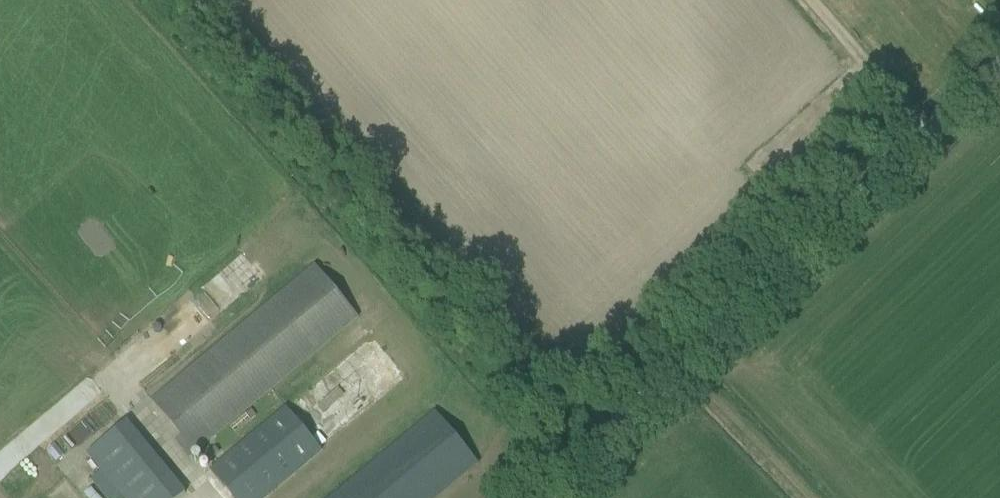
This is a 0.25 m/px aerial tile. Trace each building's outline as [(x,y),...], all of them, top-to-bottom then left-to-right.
[(151,401),(181,438),(175,443),(189,459),(358,319),(314,266),(151,401)] [(209,470),(232,497),(263,497),(321,450),(285,407),(209,470)] [(478,464),(434,412),(330,497),(437,497),(478,464)] [(121,497),(180,497),(185,493),(127,422),(86,455),(121,497)] [(215,447),(209,453),(213,458),(219,452),(215,447)]
